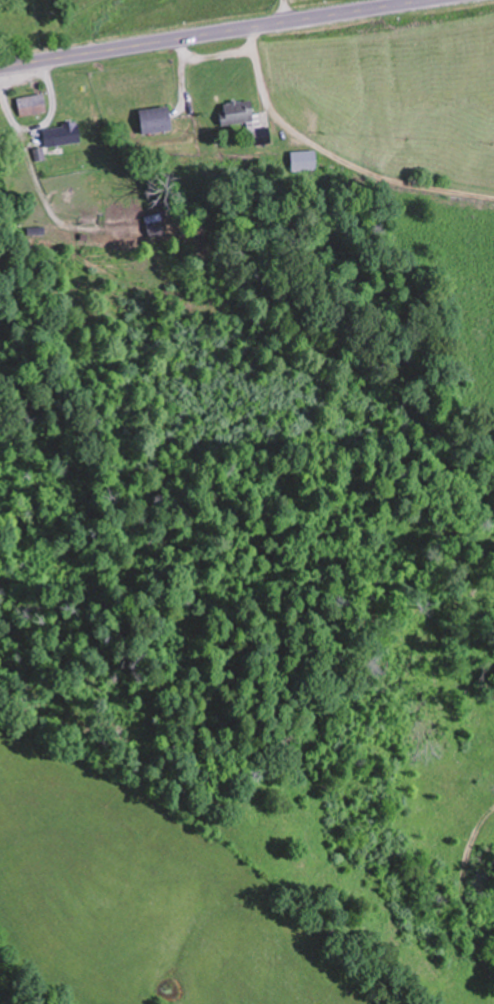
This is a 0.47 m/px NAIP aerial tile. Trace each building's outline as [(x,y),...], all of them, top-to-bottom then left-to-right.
[(18,116),(47,111),(44,93),(14,98),(18,116)] [(222,101),(222,123),(255,123),(255,101),(222,101)] [(144,132),(175,129),(172,106),(141,109),(144,132)] [(81,143),(80,123),(43,126),(44,146),(81,143)] [(317,151),(291,151),(291,171),(317,171),(317,151)] [(144,217),(150,237),(167,232),(161,212),(144,217)]
